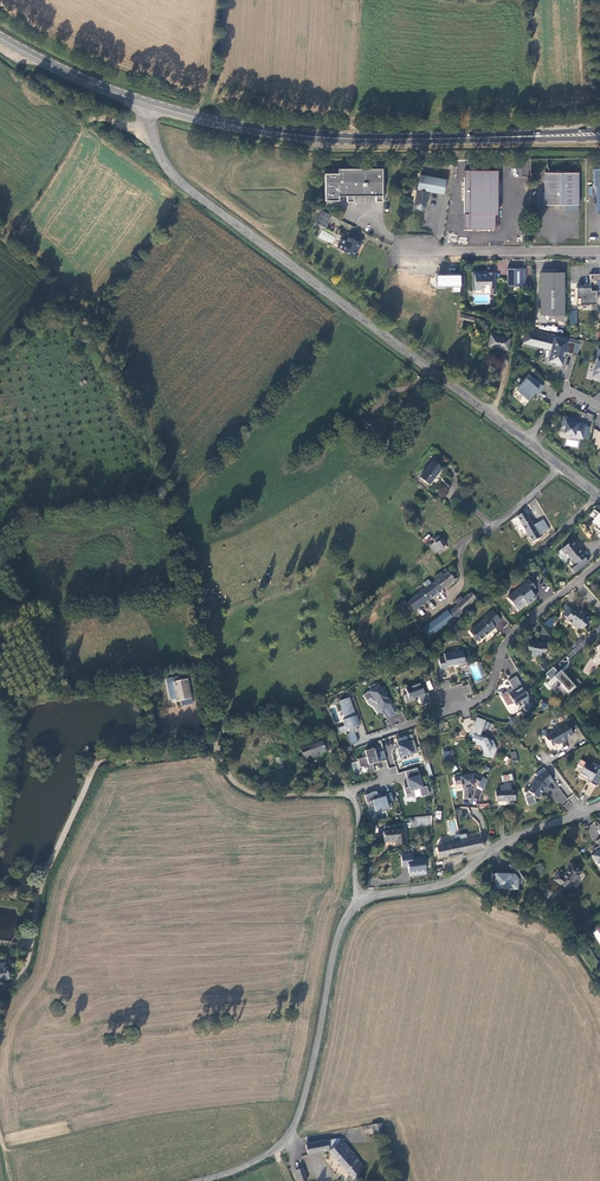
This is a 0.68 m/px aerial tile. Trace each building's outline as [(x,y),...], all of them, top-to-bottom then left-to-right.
[(528,164),(517,165),(518,177),(528,176),(528,164)] [(338,169),(338,174),(325,174),(325,201),(339,201),(339,196),(347,196),(347,202),(353,202),(354,196),(376,196),(376,202),(383,202),(383,196),(382,169),(338,169)] [(497,170),(463,171),(464,201),(469,200),(469,215),(464,215),(464,230),(498,230),(497,170)] [(579,173),(544,172),(544,205),(579,205),(579,173)] [(447,180),(420,175),(418,190),(415,203),(415,205),(416,207),(418,209),(421,210),(424,209),(426,207),(427,205),(429,192),(444,195),(447,180)] [(331,216),(322,211),(315,223),(325,228),(327,225),(331,216)] [(318,238),(332,244),(335,236),(321,230),(318,238)] [(347,241),(342,238),(337,248),(342,250),(353,256),(357,248),(359,248),(361,243),(349,237),(347,241)] [(521,268),(507,268),(507,286),(525,286),(525,270),(521,270),(521,268)] [(449,277),(437,277),(437,286),(452,286),(452,290),(461,290),(461,272),(452,272),(452,280),(449,280),(449,277)] [(475,278),(472,278),(473,286),(475,286),(475,290),(482,290),(483,288),(483,287),(491,286),(491,288),(496,288),(495,272),(487,272),(486,274),(482,274),(475,274),(475,278)] [(564,272),(541,272),(541,312),(543,315),(558,315),(558,320),(564,320),(564,272)] [(583,288),(576,288),(576,302),(580,306),(589,306),(591,304),(596,304),(596,291),(599,291),(599,274),(590,275),(590,277),(590,288),(590,291),(583,291),(583,288)] [(564,356),(565,352),(577,355),(580,344),(550,337),(551,334),(539,331),(538,334),(526,331),(523,343),(551,350),(548,361),(555,363),(555,365),(561,367),(564,356)] [(491,335),(488,346),(507,350),(509,339),(491,335)] [(537,395),(544,388),(534,379),(530,383),(526,379),(516,390),(528,401),(534,394),(532,393),(534,392),(537,395)] [(377,426),(366,417),(360,424),(368,431),(372,433),(377,426)] [(570,438),(582,440),(585,426),(576,424),(576,425),(573,424),(574,420),(563,418),(561,429),(564,429),(563,434),(570,435),(570,438)] [(379,432),(375,436),(376,437),(374,441),(381,447),(388,439),(379,432)] [(420,478),(429,485),(435,477),(441,470),(432,462),(426,470),(420,478)] [(597,513),(594,510),(590,516),(594,519),(592,523),(596,526),(594,528),(599,532),(599,515),(597,513)] [(526,511),(525,511),(517,516),(531,542),(541,537),(539,535),(551,529),(545,518),(534,525),(526,511)] [(432,539),(429,535),(425,532),(419,536),(427,546),(429,545),(427,542),(432,539)] [(434,553),(445,545),(438,536),(433,540),(435,542),(429,546),(434,553)] [(571,562),(574,567),(585,558),(587,556),(583,552),(581,553),(578,548),(577,549),(575,546),(576,546),(572,541),(561,550),(565,555),(567,555),(572,561),(571,562)] [(521,561),(532,553),(530,549),(519,557),(521,561)] [(588,562),(585,558),(574,567),(571,569),(574,573),(588,562)] [(544,567),(541,561),(536,565),(540,571),(543,576),(548,573),(546,570),(544,567)] [(433,578),(436,581),(442,590),(448,586),(454,580),(445,569),(433,578)] [(535,598),(531,592),(535,588),(528,580),(506,598),(517,611),(526,604),(527,605),(535,598)] [(419,593),(408,601),(409,603),(414,610),(442,590),(436,581),(434,582),(429,586),(427,583),(422,586),(424,589),(419,593)] [(462,612),(476,599),(471,593),(463,600),(458,605),(456,606),(462,612)] [(410,613),(414,610),(409,603),(405,606),(410,613)] [(461,613),(462,612),(456,606),(448,613),(455,621),(461,613)] [(578,610),(577,611),(574,609),(573,611),(569,608),(563,615),(567,618),(565,620),(567,621),(573,625),(575,622),(582,627),(584,629),(591,620),(578,610)] [(429,637),(453,620),(446,611),(422,629),(429,637)] [(469,632),(478,642),(488,634),(487,632),(489,631),(490,632),(495,628),(493,626),(500,621),(492,611),(485,617),(486,618),(487,619),(481,624),(480,623),(469,632)] [(550,628),(555,621),(550,617),(544,624),(550,628)] [(535,642),(536,641),(529,640),(528,650),(532,650),(531,655),(541,657),(541,651),(546,652),(547,645),(547,644),(535,642)] [(464,658),(462,651),(444,654),(444,657),(438,659),(439,660),(441,671),(447,670),(447,668),(458,665),(458,668),(467,666),(466,658),(464,658)] [(557,672),(552,667),(549,670),(545,674),(546,675),(550,680),(545,684),(547,685),(549,688),(557,681),(567,692),(574,685),(560,670),(557,672)] [(181,676),(167,679),(171,699),(186,696),(181,676)] [(516,676),(508,681),(513,689),(511,691),(512,693),(509,695),(507,692),(501,696),(507,706),(509,705),(514,704),(515,706),(529,698),(516,676)] [(449,680),(440,682),(442,690),(450,688),(449,680)] [(427,693),(424,694),(420,682),(415,684),(415,686),(405,689),(407,695),(403,696),(406,703),(415,700),(414,698),(418,697),(421,704),(430,700),(427,693)] [(372,700),(377,704),(383,713),(387,719),(395,714),(390,706),(391,705),(379,685),(363,695),(366,701),(371,698),(372,700)] [(354,728),(355,727),(358,726),(348,697),(339,701),(345,719),(342,720),(344,725),(337,728),(339,734),(346,731),(346,730),(348,729),(349,733),(346,734),(350,745),(357,742),(353,729),(354,728)] [(379,715),(383,713),(377,704),(372,700),(371,698),(366,701),(368,704),(373,707),(379,715)] [(531,702),(524,708),(527,711),(534,705),(531,702)] [(538,716),(542,721),(548,717),(545,712),(538,716)] [(481,718),(477,726),(481,727),(484,729),(487,721),(481,718)] [(573,734),(567,724),(559,728),(559,727),(555,729),(554,731),(545,737),(547,741),(549,742),(552,747),(560,742),(561,743),(566,740),(565,739),(573,734)] [(477,735),(488,740),(489,738),(481,735),(484,729),(481,727),(477,735)] [(496,749),(493,742),(488,740),(477,735),(474,733),(473,736),(475,737),(473,741),(482,745),(484,750),(482,755),(487,757),(487,756),(492,758),(496,749)] [(406,736),(396,739),(399,747),(398,748),(400,757),(408,754),(409,755),(417,753),(414,740),(408,742),(406,736)] [(312,757),(326,751),(331,749),(327,740),(323,742),(323,741),(319,743),(317,739),(306,743),(307,747),(303,749),(301,749),(300,750),(305,761),(309,759),(308,756),(311,755),(312,757)] [(374,748),(365,751),(367,757),(358,759),(360,767),(367,765),(369,772),(375,770),(373,763),(386,760),(384,751),(375,753),(374,748)] [(516,752),(510,753),(512,764),(518,763),(516,752)] [(580,760),(578,765),(583,768),(580,773),(578,777),(587,781),(588,779),(591,780),(590,783),(596,787),(599,780),(599,772),(599,771),(599,770),(591,765),(580,760)] [(452,772),(458,769),(454,763),(448,767),(452,772)] [(388,769),(391,776),(398,773),(395,766),(388,769)] [(417,768),(405,771),(409,787),(404,788),(406,795),(413,793),(413,791),(419,789),(421,797),(429,795),(427,787),(422,788),(417,768)] [(472,774),(454,778),(455,785),(461,783),(462,788),(464,788),(464,798),(471,799),(471,786),(474,786),(473,782),(478,784),(481,780),(472,774)] [(549,783),(543,774),(538,778),(537,779),(536,778),(533,783),(533,785),(528,792),(533,796),(535,800),(542,797),(541,794),(540,793),(542,790),(543,791),(546,787),(545,786),(549,783)] [(496,801),(515,801),(515,790),(511,791),(511,782),(504,783),(504,786),(501,786),(501,791),(496,791),(496,801)] [(371,794),(365,795),(367,803),(371,802),(372,807),(374,806),(376,811),(381,810),(382,812),(389,810),(389,808),(392,807),(391,803),(394,802),(391,792),(381,795),(382,796),(378,797),(376,791),(370,793),(371,794)] [(480,806),(480,809),(489,808),(489,804),(482,804),(482,803),(480,803),(481,798),(476,797),(476,806),(480,806)] [(430,816),(415,816),(415,825),(430,825),(430,816)] [(372,820),(365,820),(364,839),(372,839),(372,820)] [(405,828),(383,831),(385,842),(396,841),(396,844),(406,843),(406,840),(405,828)] [(473,851),(484,849),(482,838),(467,841),(467,839),(463,840),(464,842),(461,842),(463,853),(473,851)] [(596,841),(599,846),(594,849),(597,852),(591,856),(597,864),(599,863),(599,839),(596,841)] [(454,841),(455,844),(451,844),(451,841),(447,842),(448,845),(437,847),(439,858),(463,853),(461,842),(460,840),(454,841)] [(411,854),(401,856),(402,867),(408,866),(408,873),(410,873),(410,876),(426,874),(424,860),(423,861),(423,858),(412,859),(411,854)] [(568,890),(581,872),(571,864),(562,877),(558,874),(554,880),(568,890)] [(524,880),(517,870),(510,875),(510,877),(507,877),(507,875),(492,874),(492,883),(495,883),(495,889),(517,890),(517,885),(524,880)] [(378,1137),(385,1135),(381,1123),(371,1125),(375,1138),(378,1137)] [(340,1142),(339,1138),(327,1140),(329,1151),(340,1142)] [(329,1151),(327,1140),(306,1144),(308,1155),(329,1151)] [(355,1175),(359,1171),(353,1164),(358,1160),(347,1147),(341,1140),(340,1142),(329,1151),(352,1177),(355,1175)] [(364,1167),(358,1160),(353,1164),(359,1171),(364,1167)] [(295,1170),(299,1180),(306,1180),(307,1180),(302,1168),(295,1170)]
